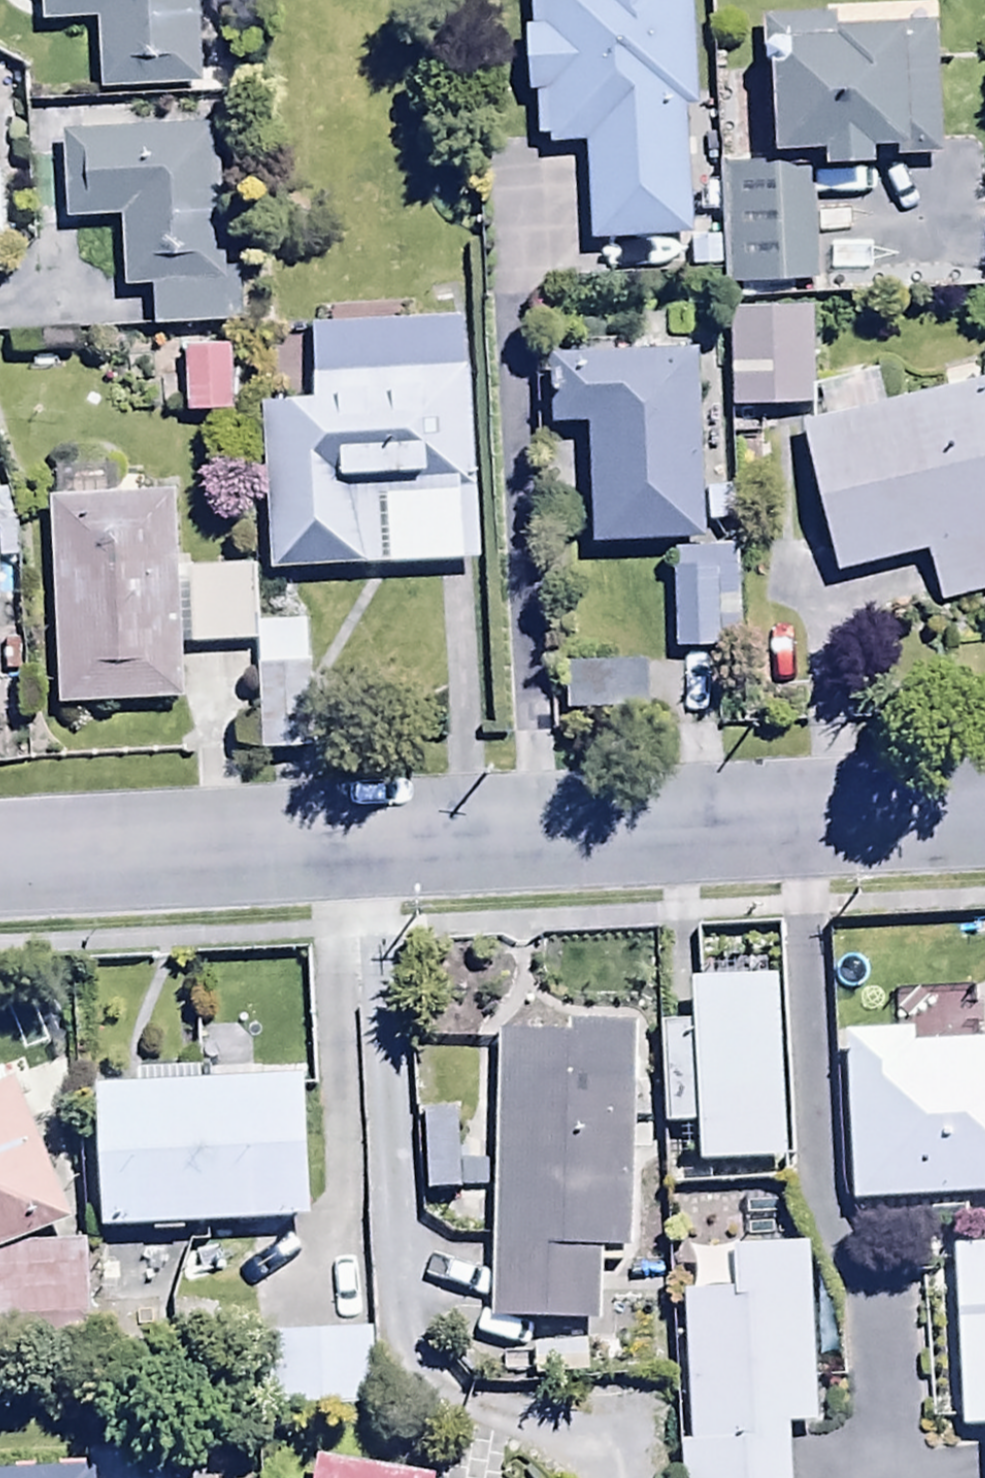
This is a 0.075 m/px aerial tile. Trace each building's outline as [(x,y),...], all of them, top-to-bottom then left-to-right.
[(40,28),(98,25),(101,96),(198,91),(193,0),(39,0),(40,28)] [(685,0),(531,0),(532,31),(522,31),(524,97),(535,97),(537,149),(585,147),(589,245),(695,241),(685,0)] [(866,154),(887,153),(888,162),(934,160),(927,25),(837,29),(836,18),(763,22),(770,156),(823,153),(824,171),(867,169),(866,154)] [(234,131),(62,135),(64,222),(117,221),(118,290),(150,289),(151,332),(239,330),(234,131)] [(812,164),(723,168),(729,286),(818,281),(812,164)] [(806,307),(725,310),(729,420),(810,417),(806,307)] [(473,568),(465,317),(304,322),(307,403),(261,404),(266,575),(473,568)] [(228,348),(183,349),(185,416),(229,415),(228,348)] [(701,541),(697,352),(548,356),(549,433),(590,432),(593,544),(701,541)] [(978,383),(882,411),(872,368),(815,382),(826,428),(791,439),(834,580),(925,553),(943,611),(984,598),(984,407),(978,383)] [(183,704),(172,470),(45,476),(56,710),(183,704)] [(732,552),(669,553),(671,654),(733,653),(732,552)] [(254,623),(252,566),(186,568),(188,645),(254,643),(254,623)] [(257,623),(254,623),(254,643),(257,752),(310,751),(306,621),(257,623)] [(575,671),(576,713),(648,710),(646,668),(575,671)] [(782,1164),(775,981),(686,984),(688,1029),(655,1031),(659,1135),(696,1134),(697,1167),(782,1164)] [(630,1258),(635,1030),(498,1027),(491,1324),(598,1326),(599,1258),(630,1258)] [(841,1038),(850,1212),(984,1205),(984,1046),(913,1050),(912,1034),(841,1038)] [(67,1220),(8,1067),(0,1070),(0,1246),(67,1220)] [(131,1076),(131,1088),(92,1090),(99,1232),(303,1223),(296,1070),(131,1076)] [(953,1247),(960,1431),(984,1430),(984,1246),(953,1247)] [(0,1252),(0,1345),(84,1345),(84,1249),(0,1252)] [(805,1251),(728,1256),(730,1296),(680,1299),(688,1448),(679,1449),(680,1477),(785,1477),(783,1430),(815,1428),(805,1251)] [(370,1336),(266,1339),(268,1414),(372,1411),(370,1336)] [(319,1463),(317,1477),(405,1477),(319,1463)] [(94,1466),(0,1470),(0,1477),(94,1477),(94,1466)]
